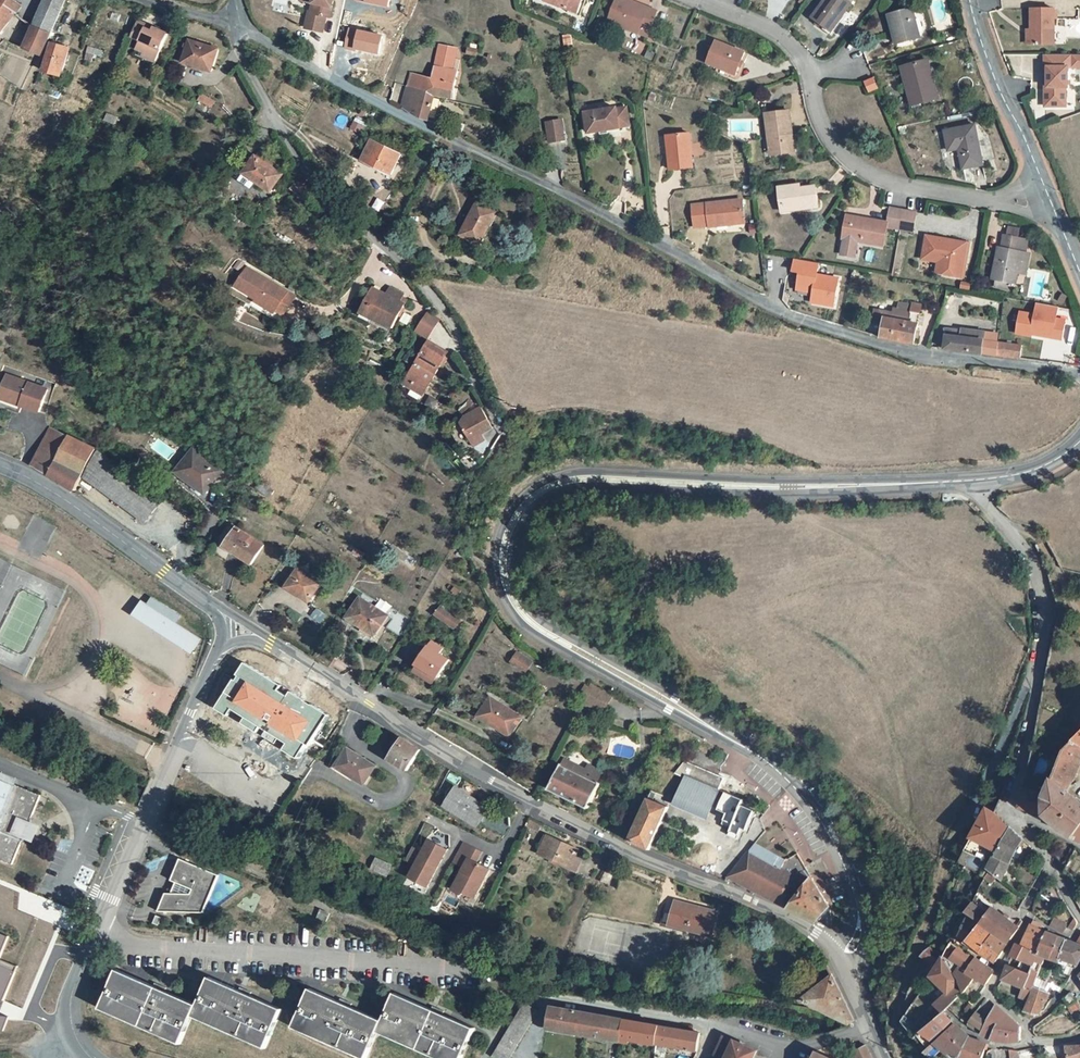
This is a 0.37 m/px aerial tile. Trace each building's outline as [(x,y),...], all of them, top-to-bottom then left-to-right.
[(16,21),(23,12),(6,0),(1,0),(0,1),(0,41),(16,21)] [(69,6),(55,0),(48,0),(34,32),(53,41),(69,6)] [(309,19),(306,35),(324,40),(327,25),(332,25),(336,0),(304,0),(304,3),(315,5),(312,20),(309,19)] [(547,6),(571,14),(571,16),(583,21),(591,0),(549,0),(547,6)] [(844,4),(837,0),(833,0),(816,27),(835,39),(853,9),(844,4)] [(853,9),(858,3),(851,0),(846,0),(844,4),(853,9)] [(416,7),(404,3),(401,12),(413,16),(416,7)] [(659,23),(618,8),(608,31),(641,44),(644,36),(653,38),(659,23)] [(1032,11),(1031,46),(1054,46),(1055,11),(1032,11)] [(922,43),(916,15),(895,19),(901,47),(922,43)] [(350,28),(346,46),(377,52),(381,35),(350,28)] [(155,35),(144,29),(137,43),(148,48),(155,35)] [(27,49),(17,44),(14,51),(42,65),(46,66),(55,44),(53,41),(34,32),(27,49)] [(141,60),(161,70),(174,45),(155,35),(148,48),(141,60)] [(55,59),(62,63),(68,51),(59,47),(53,58),(55,59)] [(184,70),(209,80),(219,58),(193,49),(184,70)] [(225,62),(236,60),(233,50),(223,52),(225,62)] [(62,63),(55,59),(50,71),(51,72),(51,75),(49,78),(62,84),(73,58),(70,57),(68,51),(62,63)] [(444,52),(442,60),(456,63),(458,55),(444,52)] [(746,65),(719,52),(708,71),(735,86),(746,65)] [(1073,58),(1046,58),(1047,108),(1058,107),(1058,99),(1065,99),(1065,87),(1069,87),(1069,68),(1074,68),(1079,68),(1079,58),(1073,58)] [(139,64),(159,75),(161,70),(141,60),(139,64)] [(453,75),(456,63),(442,60),(436,87),(456,92),(461,77),(453,75)] [(927,70),(904,74),(913,113),(936,109),(927,70)] [(869,95),(878,91),(873,78),(863,83),(869,95)] [(414,92),(413,95),(436,102),(442,104),(452,107),(456,92),(436,87),(423,83),(416,81),(412,91),(414,92)] [(430,125),(436,102),(413,95),(410,101),(404,115),(429,129),(430,125)] [(437,127),(442,104),(436,102),(430,125),(437,127)] [(588,122),(591,145),(618,141),(619,140),(631,138),(628,118),(618,119),(616,118),(588,122)] [(791,121),(770,124),(774,160),(796,158),(791,121)] [(561,128),(547,129),(550,150),(564,147),(561,128)] [(977,132),(946,136),(950,157),(961,155),(965,173),(986,170),(977,132)] [(399,155),(371,138),(360,158),(388,175),(399,155)] [(693,177),(689,143),(669,144),(672,163),(668,163),(670,179),(693,177)] [(272,171),(256,164),(239,192),(253,200),(257,194),(270,201),(278,185),(268,180),(272,171)] [(803,196),(802,192),(779,194),(783,220),(821,217),(817,195),(803,196)] [(312,203),(296,194),(291,201),(307,210),(312,203)] [(492,219),(472,207),(453,238),(472,249),(492,219)] [(738,211),(691,213),(693,235),(740,233),(738,211)] [(891,226),(890,230),(903,232),(906,213),(894,211),(891,226)] [(919,216),(906,213),(903,232),(916,235),(919,216)] [(890,230),(891,226),(850,219),(846,242),(847,242),(845,259),(858,261),(861,244),(887,249),(890,230)] [(1012,234),(1011,240),(1026,243),(1027,238),(1012,234)] [(1029,243),(1026,243),(1011,240),(1007,239),(1005,248),(1028,253),(1029,243)] [(949,279),(966,281),(970,249),(931,244),(928,267),(942,269),(950,270),(949,279)] [(1004,252),(1028,257),(1028,253),(1005,248),(1004,252)] [(1007,283),(1005,291),(1013,292),(1015,284),(1018,285),(1020,274),(1021,266),(1027,268),(1029,258),(1028,257),(1004,252),(1002,252),(996,281),(1000,281),(1007,283)] [(838,283),(816,279),(818,267),(794,263),(792,275),(799,276),(795,294),(812,297),(810,306),(833,310),(838,283)] [(293,295),(246,267),(235,286),(282,314),(293,295)] [(942,269),(941,278),(949,279),(950,270),(942,269)] [(1000,281),(997,289),(1005,291),(1007,283),(1000,281)] [(966,286),(964,293),(975,296),(977,289),(966,286)] [(403,311),(398,308),(400,304),(402,301),(389,293),(386,298),(384,302),(371,296),(359,315),(390,332),(403,311)] [(884,325),(882,339),(915,343),(921,304),(912,303),(912,304),(898,302),(897,309),(894,309),(893,313),(875,310),(873,323),(884,325)] [(1067,324),(1057,322),(1059,310),(1038,307),(1036,318),(1021,316),(1017,337),(1033,339),(1033,338),(1063,343),(1067,324)] [(438,320),(427,313),(415,331),(426,338),(438,320)] [(946,329),(943,348),(1019,359),(1021,345),(982,341),(984,332),(963,329),(962,331),(946,329)] [(412,389),(423,395),(447,353),(428,342),(406,378),(414,382),(412,389)] [(6,409),(7,406),(18,410),(21,404),(38,410),(46,387),(6,372),(0,389),(0,407),(6,409)] [(412,389),(414,382),(406,378),(400,387),(421,398),(423,395),(412,389)] [(468,416),(462,428),(469,441),(480,433),(493,426),(481,408),(468,416)] [(70,436),(51,427),(31,464),(65,485),(73,467),(59,460),(70,436)] [(484,440),(480,433),(469,441),(473,448),(484,440)] [(73,467),(84,472),(89,462),(95,450),(70,436),(59,460),(73,467)] [(116,463),(95,450),(89,462),(108,475),(116,463)] [(192,453),(187,458),(214,477),(218,473),(192,453)] [(202,491),(214,477),(187,458),(176,472),(202,491)] [(108,475),(153,509),(164,494),(119,459),(116,463),(108,475)] [(101,486),(108,475),(89,462),(84,472),(101,486)] [(73,467),(65,485),(75,490),(84,472),(73,467)] [(145,521),(153,509),(108,475),(101,486),(145,521)] [(228,546),(225,550),(247,564),(259,545),(233,527),(222,543),(228,546)] [(319,585),(295,571),(284,588),(308,603),(319,585)] [(133,614),(190,652),(199,639),(173,622),(178,615),(151,597),(146,603),(142,600),(133,614)] [(387,616),(358,598),(346,618),(376,635),(387,616)] [(459,621),(438,608),(433,616),(454,629),(459,621)] [(445,657),(426,646),(415,663),(416,664),(434,675),(435,675),(445,657)] [(330,651),(323,662),(339,672),(346,661),(330,651)] [(531,661),(515,653),(510,661),(526,670),(531,661)] [(434,675),(416,664),(412,670),(430,681),(434,675)] [(275,675),(259,698),(323,740),(338,717),(275,675)] [(584,712),(599,719),(608,699),(588,689),(579,709),(584,712)] [(519,715),(487,696),(475,715),(507,734),(519,715)] [(570,726),(576,729),(583,716),(577,713),(570,726)] [(1071,746),(1079,752),(1079,735),(1071,746)] [(405,772),(419,751),(399,738),(385,759),(405,772)] [(1065,796),(1069,785),(1071,785),(1079,767),(1079,765),(1079,752),(1071,746),(1062,756),(1045,798),(1023,791),(1018,812),(1043,819),(1056,832),(1071,842),(1079,846),(1079,807),(1065,796)] [(345,750),(335,768),(362,784),(372,766),(345,750)] [(673,774),(684,779),(676,800),(708,813),(721,779),(682,762),(673,774)] [(585,775),(572,770),(573,768),(562,763),(559,770),(582,781),(585,775)] [(598,788),(596,787),(598,783),(595,780),(585,775),(582,781),(559,770),(547,794),(588,812),(598,788)] [(586,773),(585,775),(595,780),(598,783),(600,776),(587,770),(586,773)] [(8,866),(19,837),(24,824),(36,796),(0,782),(0,862),(8,866)] [(486,811),(456,794),(447,808),(477,826),(486,811)] [(644,851),(665,804),(646,795),(625,842),(644,851)] [(699,811),(706,815),(708,813),(676,800),(674,803),(698,814),(699,811)] [(996,854),(1009,829),(994,815),(987,811),(971,841),(996,854)] [(539,835),(543,826),(530,820),(526,829),(539,835)] [(31,827),(24,824),(19,837),(26,840),(31,827)] [(986,872),(990,875),(996,880),(1001,884),(1021,842),(1009,829),(996,854),(986,872)] [(544,838),(536,857),(567,870),(572,859),(575,851),(544,838)] [(417,871),(411,884),(430,893),(447,855),(429,846),(423,859),(413,854),(407,867),(417,871)] [(465,873),(455,896),(464,900),(466,899),(477,903),(491,874),(478,868),(483,857),(463,847),(454,867),(465,873)] [(774,869),(784,863),(754,847),(748,856),(774,869)] [(798,882),(806,876),(795,857),(784,863),(774,869),(748,856),(729,882),(790,911),(815,922),(827,911),(810,882),(806,887),(797,882),(798,882)] [(178,858),(169,880),(173,882),(169,893),(163,893),(155,911),(201,912),(217,875),(178,858)] [(572,859),(567,870),(573,873),(577,862),(572,859)] [(371,873),(379,876),(382,868),(376,865),(371,873)] [(390,871),(382,868),(379,876),(386,880),(390,871)] [(991,887),(996,880),(990,875),(984,882),(991,887)] [(672,902),(667,922),(710,934),(716,914),(672,902)] [(965,916),(967,917),(993,938),(1006,948),(1017,931),(1004,921),(992,911),(987,917),(970,906),(965,916)] [(320,908),(315,918),(325,923),(330,913),(320,908)] [(976,952),(981,954),(986,947),(993,938),(967,917),(956,940),(975,953),(976,952)] [(1058,926),(1052,923),(1049,929),(1055,933),(1058,926)] [(1035,955),(1045,937),(1038,934),(1040,929),(1032,925),(1021,948),(1035,955)] [(1058,926),(1055,933),(1061,937),(1065,930),(1058,926)] [(9,936),(0,932),(0,957),(9,936)] [(1045,937),(1035,955),(1045,960),(1049,961),(1058,943),(1045,937)] [(1000,958),(1006,948),(993,938),(986,947),(1000,958)] [(1049,961),(1059,965),(1061,962),(1069,946),(1058,943),(1049,961)] [(1069,946),(1061,962),(1064,963),(1077,968),(1079,963),(1079,949),(1077,947),(1069,946)] [(986,959),(996,965),(1000,958),(986,947),(981,954),(982,959),(985,961),(986,959)] [(1021,948),(1015,948),(1010,962),(1020,967),(1016,974),(1025,978),(1029,973),(1039,977),(1045,960),(1035,955),(1021,948)] [(962,971),(969,960),(955,950),(947,961),(959,969),(962,971)] [(928,953),(920,959),(919,962),(934,972),(939,963),(940,961),(928,953)] [(4,1000),(19,966),(0,958),(0,998),(4,1000)] [(952,981),(962,995),(973,981),(983,969),(969,960),(962,971),(959,969),(952,981)] [(947,1014),(959,998),(962,995),(952,981),(939,963),(934,972),(928,982),(945,998),(935,1011),(936,1011),(933,1014),(940,1020),(943,1018),(947,1014)] [(1062,968),(1074,973),(1077,968),(1064,963),(1062,968)] [(992,975),(991,974),(983,969),(973,981),(985,988),(992,975)] [(116,970),(99,1009),(176,1043),(190,1014),(262,1047),(279,1010),(207,978),(194,1005),(116,970)] [(1026,1005),(1028,1006),(1034,990),(1039,977),(1029,973),(1025,978),(1016,974),(1007,970),(1002,983),(1024,991),(1020,1000),(1027,1002),(1026,1005)] [(846,1026),(852,1024),(831,979),(804,1003),(801,1004),(808,1008),(807,1012),(817,1014),(818,1012),(846,1026)] [(289,1027),(359,1057),(362,1057),(374,1032),(432,1057),(456,1057),(469,1029),(392,994),(379,1021),(307,989),(289,1027)] [(1034,990),(1028,1006),(1026,1014),(1035,1017),(1038,1018),(1043,1012),(1045,1012),(1048,1006),(1046,1005),(1050,998),(1034,990)] [(1063,1003),(1067,1008),(1071,1005),(1074,1001),(1068,995),(1062,1001),(1063,1003)] [(525,1005),(494,1057),(511,1057),(537,1012),(531,1008),(525,1005)] [(1071,1005),(1067,1008),(1064,1010),(1063,1011),(1068,1018),(1076,1012),(1071,1005)] [(1018,1044),(1018,1029),(1011,1028),(1011,1024),(994,1008),(987,1024),(986,1025),(982,1034),(980,1039),(990,1043),(1001,1045),(1005,1045),(1011,1045),(1018,1044)] [(619,1045),(622,1023),(550,1010),(546,1031),(619,1045)] [(942,1035),(943,1036),(952,1027),(943,1018),(940,1020),(923,1035),(933,1045),(942,1035)] [(986,1025),(973,1020),(967,1028),(982,1034),(986,1025)] [(658,1030),(622,1023),(619,1045),(627,1047),(627,1043),(655,1048),(658,1030)] [(951,1057),(960,1057),(969,1043),(954,1029),(944,1039),(934,1047),(940,1053),(945,1057),(947,1057),(949,1056),(951,1057)] [(699,1037),(658,1030),(655,1048),(695,1055),(696,1053),(699,1037)] [(933,1045),(923,1035),(918,1038),(927,1050),(933,1045)] [(755,1055),(722,1040),(714,1057),(754,1057),(755,1055)] [(983,1054),(985,1049),(969,1043),(960,1057),(982,1057),(983,1054)] [(926,1055),(928,1057),(934,1057),(940,1053),(934,1047),(926,1055)] [(864,1048),(854,1052),(855,1057),(869,1057),(864,1048)] [(1063,1049),(1063,1050),(1065,1054),(1066,1057),(1079,1057),(1079,1049),(1063,1049)]
